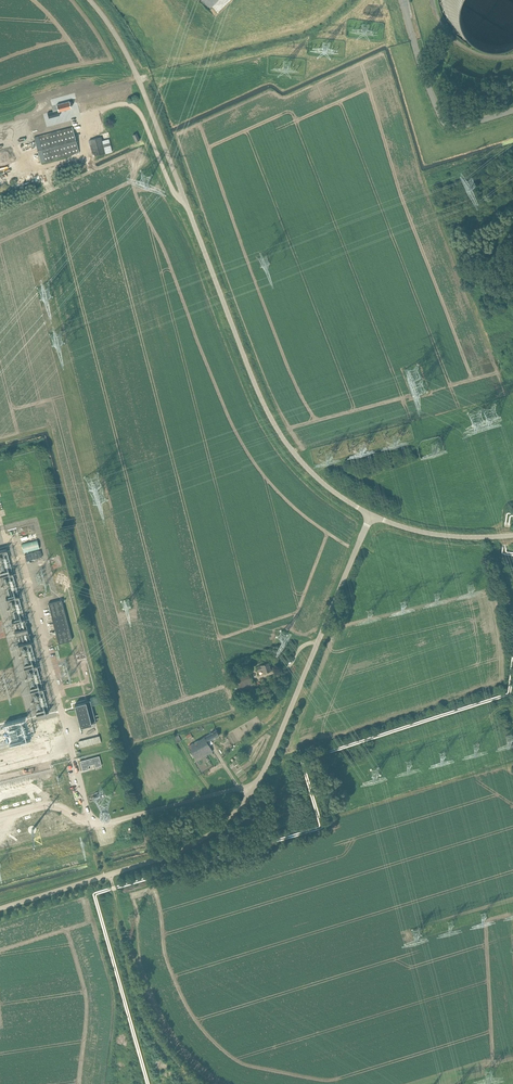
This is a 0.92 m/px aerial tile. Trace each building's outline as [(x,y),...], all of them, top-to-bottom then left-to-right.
[(445,5),(446,10),(448,16),(451,21),(454,25),(457,30),(461,34),(466,38),(470,41),(475,44),(480,46),(485,48),(491,49),(497,50),(502,50),(508,49),(512,49),(512,0),(444,0),(445,5)] [(57,108),(58,111),(71,107),(71,106),(70,102),(69,101),(51,106),(52,110),(57,108)] [(34,137),(41,163),(79,153),(72,127),(34,137)] [(89,140),(93,156),(105,153),(102,141),(101,137),(89,140)] [(109,139),(102,141),(105,153),(112,151),(109,139)] [(37,540),(22,544),(24,552),(39,548),(37,540)] [(48,603),(58,643),(72,640),(61,600),(48,603)] [(256,667),(258,671),(262,670),(263,672),(271,670),(268,662),(256,667)] [(263,693),(265,693),(262,684),(256,685),(260,694),(261,697),(264,696),(263,693)] [(90,701),(90,700),(86,702),(86,701),(85,701),(85,702),(74,705),(80,727),(91,724),(92,724),(96,723),(96,722),(96,723),(90,701)] [(196,742),(188,746),(196,761),(213,751),(208,742),(219,735),(216,730),(196,742)] [(78,742),(80,748),(101,742),(99,736),(78,742)] [(99,756),(80,761),(83,770),(89,769),(88,766),(89,765),(93,764),(94,764),(95,767),(102,765),(100,760),(99,756)]
